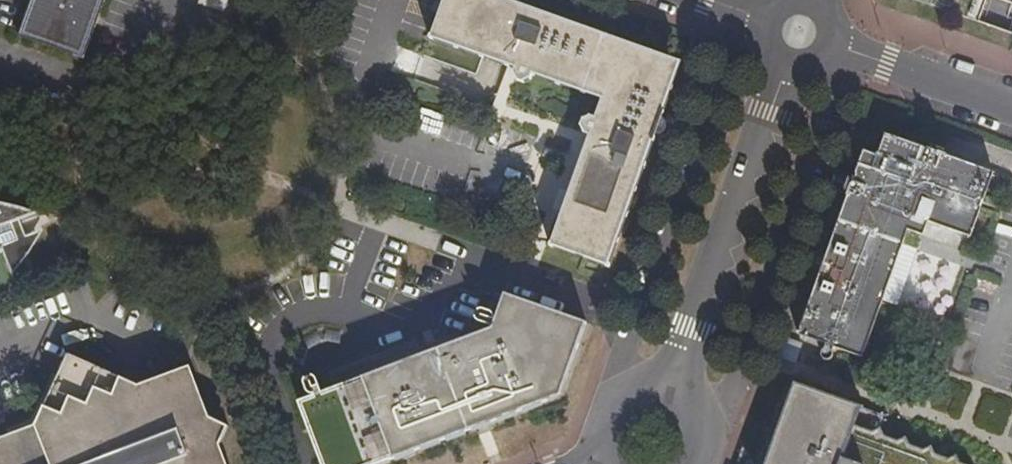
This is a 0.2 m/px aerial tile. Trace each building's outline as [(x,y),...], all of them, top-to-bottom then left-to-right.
[(17,32),(14,39),(77,63),(81,52),(101,0),(28,0),(17,32)] [(201,2),(221,8),(224,0),(202,0),(201,2)] [(493,0),(438,0),(423,42),(480,62),(507,71),(506,75),(506,79),(509,83),(513,86),(521,87),(527,83),(531,76),(597,99),(590,120),(585,118),(580,121),(577,128),(577,131),(579,136),(584,139),(545,250),(604,270),(651,137),(652,133),(659,132),(655,125),(659,113),(672,77),(657,72),(662,61),(493,0)] [(833,346),(862,356),(902,243),(917,248),(927,221),(970,236),(993,171),(886,135),(878,155),(863,151),(850,186),(822,265),(797,333),(833,346)] [(24,292),(17,274),(6,246),(17,242),(11,223),(21,221),(42,214),(18,205),(0,202),(0,301),(24,292)] [(6,246),(17,274),(46,231),(27,238),(21,221),(11,223),(17,242),(6,246)] [(486,335),(322,393),(315,374),(305,378),(304,381),(308,392),(311,395),(315,393),(315,395),(299,401),(322,463),(378,463),(475,428),(489,423),(556,399),(581,326),(499,298),(490,323),(480,318),(476,316),(472,316),(469,318),(468,321),(468,324),(470,328),(487,333),(486,335)] [(220,448),(228,429),(209,420),(189,367),(139,388),(67,354),(36,428),(0,441),(0,463),(226,463),(220,448)] [(831,372),(843,376),(846,367),(834,363),(831,372)] [(879,434),(886,414),(795,380),(764,463),(964,463),(879,434)]
